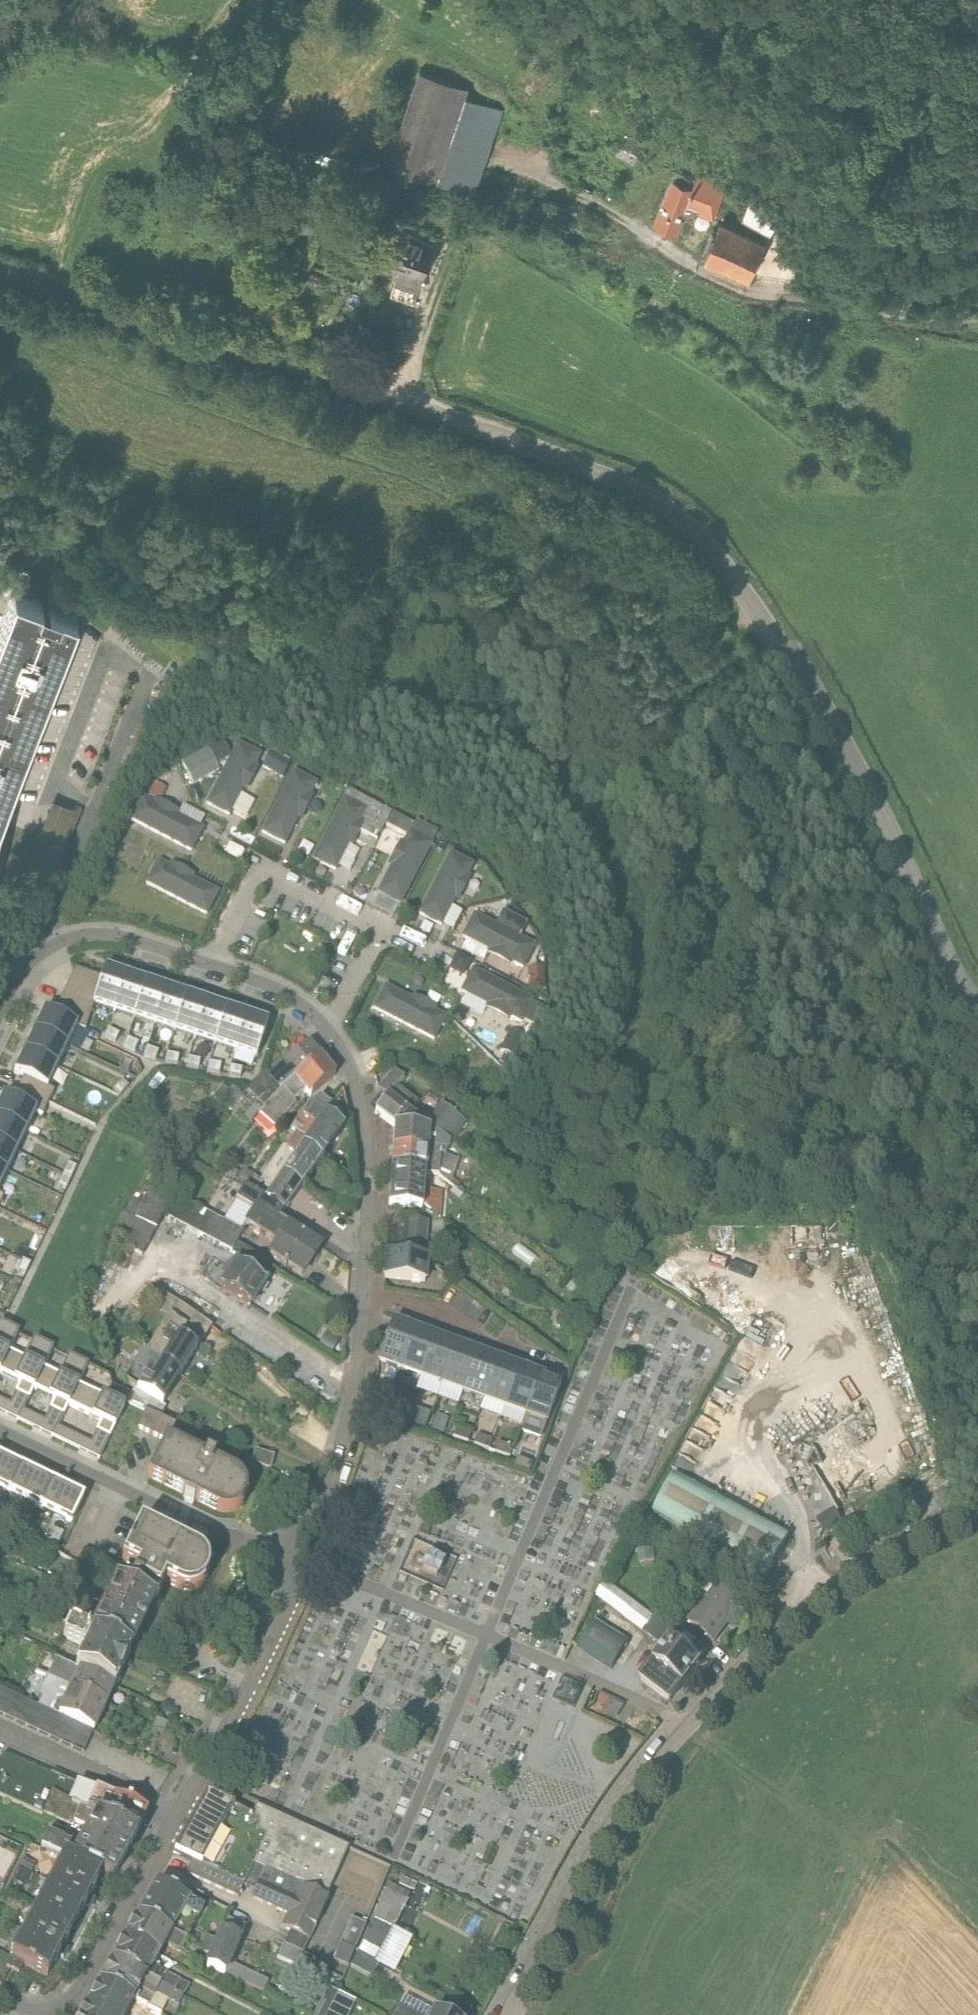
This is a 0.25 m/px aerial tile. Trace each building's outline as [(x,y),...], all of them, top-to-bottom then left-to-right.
[(473,62),(423,42),(393,140),(440,155),(469,72),(473,62)] [(506,84),(469,72),(440,155),(478,166),(506,84)] [(728,165),(681,146),(659,198),(679,206),(680,204),(691,208),(701,185),(716,191),(728,165)] [(769,219),(723,200),(708,238),(754,256),(769,219)] [(438,229),(400,215),(387,252),(400,256),(393,274),(419,283),(438,229)] [(14,591),(0,624),(0,806),(2,799),(77,615),(14,591)] [(219,772),(215,766),(231,756),(222,741),(206,751),(181,765),(194,787),(219,772)] [(261,755),(238,743),(206,804),(229,815),(261,755)] [(269,752),(262,766),(282,777),(290,762),(269,752)] [(316,783),(293,772),(262,833),(284,844),(316,783)] [(166,789),(154,783),(148,796),(160,801),(166,789)] [(386,825),(391,815),(346,793),(344,798),(313,859),(335,870),(355,832),(377,843),(386,825)] [(203,829),(142,798),(130,820),(191,851),(203,829)] [(386,825),(407,836),(409,832),(431,843),(436,835),(437,832),(416,821),(415,824),(414,825),(392,814),(391,815),(386,825)] [(400,904),(431,843),(409,832),(407,836),(377,893),(400,904)] [(440,839),(435,847),(442,851),(447,843),(440,839)] [(450,853),(419,914),(441,925),(473,864),(450,853)] [(218,892),(157,861),(146,883),(206,915),(218,892)] [(534,946),(474,914),(462,937),(523,968),(534,946)] [(97,994),(94,1003),(114,1010),(125,974),(105,967),(102,978),(97,994)] [(70,980),(97,994),(102,978),(75,969),(70,980)] [(533,1000),(473,969),(461,991),(522,1023),(533,1000)] [(528,970),(529,993),(546,992),(545,969),(528,970)] [(125,974),(114,1010),(134,1017),(146,981),(125,974)] [(64,992),(93,1006),(94,1003),(97,994),(70,980),(64,992)] [(146,981),(134,1017),(154,1023),(166,988),(146,981)] [(446,1017),(385,986),(373,1008),(434,1040),(446,1017)] [(166,988),(154,1023),(175,1030),(187,994),(166,988)] [(64,992),(59,1003),(89,1018),(93,1006),(64,992)] [(187,994),(175,1030),(195,1037),(207,1001),(187,994)] [(207,1001),(195,1037),(215,1044),(227,1008),(207,1001)] [(54,1014),(77,1026),(85,1030),(89,1018),(59,1003),(54,1014)] [(227,1008),(215,1044),(236,1051),(248,1015),(227,1008)] [(44,1010),(34,1031),(67,1047),(77,1026),(54,1014),(44,1010)] [(248,1015),(236,1051),(256,1057),(268,1022),(248,1015)] [(116,1042),(119,1034),(108,1029),(105,1037),(116,1042)] [(504,1053),(509,1055),(515,1058),(525,1038),(509,1030),(499,1050),(504,1053)] [(34,1031),(24,1052),(57,1067),(67,1047),(34,1031)] [(135,1051),(138,1043),(127,1038),(124,1046),(135,1051)] [(270,1100),(271,1101),(281,1089),(319,1056),(308,1043),(283,1065),(271,1075),(266,1071),(247,1089),(265,1106),(270,1100)] [(147,1047),(144,1055),(155,1060),(158,1051),(147,1047)] [(24,1052),(14,1072),(23,1077),(18,1088),(48,1103),(54,1091),(48,1088),(57,1067),(24,1052)] [(177,1064),(179,1056),(167,1053),(165,1062),(177,1064)] [(509,1055),(504,1053),(499,1063),(504,1065),(509,1055)] [(309,1097),(335,1075),(319,1056),(281,1089),(271,1101),(270,1100),(265,1106),(258,1113),(275,1128),(295,1104),(293,1102),(305,1092),(309,1097)] [(198,1069),(200,1060),(188,1058),(187,1066),(198,1069)] [(219,1073),(221,1064),(209,1062),(207,1070),(219,1073)] [(240,1077),(242,1069),(230,1066),(228,1075),(240,1077)] [(394,1070),(378,1088),(387,1096),(375,1111),(394,1126),(428,1130),(429,1126),(427,1125),(416,1118),(406,1110),(412,1101),(396,1088),(404,1079),(394,1070)] [(120,1095),(128,1086),(122,1081),(113,1090),(120,1095)] [(231,1111),(243,1096),(226,1084),(215,1098),(231,1111)] [(0,1102),(0,1119),(26,1132),(36,1112),(42,1115),(48,1103),(18,1088),(12,1100),(3,1095),(0,1102)] [(268,1198),(284,1175),(304,1146),(330,1109),(318,1100),(313,1107),(309,1104),(290,1131),(291,1132),(289,1135),(290,1136),(282,1146),(283,1146),(259,1179),(253,1175),(245,1187),(268,1198)] [(330,1109),(304,1146),(321,1158),(342,1128),(341,1127),(347,1118),(341,1113),(344,1108),(335,1101),(330,1109)] [(451,1142),(453,1143),(466,1122),(442,1105),(427,1125),(429,1126),(451,1142)] [(16,1153),(26,1132),(0,1119),(0,1145),(16,1153)] [(394,1126),(393,1152),(446,1156),(446,1155),(451,1142),(429,1126),(428,1130),(394,1126)] [(6,1173),(16,1153),(0,1145),(0,1170),(6,1173)] [(284,1175),(301,1186),(321,1158),(304,1146),(284,1175)] [(446,1156),(393,1152),(392,1167),(425,1169),(424,1173),(439,1175),(459,1190),(461,1185),(453,1178),(459,1159),(446,1155),(446,1156)] [(71,1178),(76,1167),(68,1164),(63,1175),(71,1178)] [(425,1169),(392,1167),(389,1205),(423,1207),(423,1205),(424,1189),(424,1173),(425,1169)] [(63,1175),(58,1186),(66,1190),(71,1178),(63,1175)] [(301,1186),(284,1175),(268,1198),(245,1187),(237,1201),(254,1212),(249,1220),(251,1222),(261,1209),(275,1219),(281,1210),(283,1211),(301,1186)] [(221,1273),(227,1277),(220,1288),(250,1307),(265,1284),(245,1271),(256,1255),(237,1242),(243,1231),(200,1208),(146,1180),(112,1235),(142,1256),(156,1230),(156,1231),(163,1217),(232,1253),(235,1255),(231,1261),(230,1260),(221,1273)] [(443,1191),(424,1189),(423,1205),(441,1218),(443,1191)] [(270,1253),(303,1274),(320,1247),(275,1219),(261,1209),(251,1222),(257,1226),(255,1229),(276,1243),(270,1253)] [(401,1241),(425,1242),(427,1222),(403,1220),(401,1241)] [(400,1256),(386,1255),(384,1279),(425,1282),(426,1258),(424,1258),(425,1242),(401,1241),(400,1256)] [(30,1264),(22,1260),(17,1271),(25,1275),(30,1264)] [(566,1288),(572,1294),(574,1292),(582,1299),(587,1294),(578,1286),(579,1285),(573,1280),(566,1288)] [(179,1304),(168,1296),(158,1289),(150,1300),(171,1314),(172,1313),(179,1304)] [(179,1304),(172,1313),(205,1335),(211,1326),(179,1304)] [(171,1314),(150,1347),(146,1353),(145,1355),(180,1376),(185,1368),(196,1351),(205,1336),(172,1313),(171,1314)] [(570,1317),(565,1313),(558,1314),(555,1319),(556,1325),(561,1329),(568,1328),(571,1324),(570,1317)] [(392,1322),(378,1360),(400,1368),(413,1330),(392,1322)] [(9,1351),(18,1332),(0,1323),(0,1370),(9,1351)] [(327,1330),(318,1344),(332,1352),(340,1339),(327,1330)] [(434,1338),(413,1330),(400,1368),(421,1376),(434,1338)] [(442,1383),(456,1345),(434,1338),(421,1376),(442,1383)] [(0,1370),(0,1372),(20,1382),(9,1405),(6,1413),(19,1419),(23,1411),(34,1389),(44,1368),(53,1348),(34,1339),(24,1359),(9,1351),(0,1370)] [(162,1405),(180,1376),(145,1355),(146,1353),(127,1341),(119,1353),(133,1364),(123,1380),(162,1405)] [(477,1353),(456,1345),(442,1383),(463,1391),(477,1353)] [(498,1361),(477,1353),(463,1391),(484,1399),(498,1361)] [(44,1368),(34,1389),(55,1399),(44,1421),(40,1430),(53,1436),(57,1428),(68,1405),(78,1384),(87,1365),(68,1355),(59,1375),(44,1368)] [(484,1399),(505,1406),(519,1368),(498,1361),(484,1399)] [(540,1376),(519,1368),(505,1406),(526,1414),(540,1376)] [(561,1384),(540,1376),(526,1414),(547,1422),(561,1384)] [(78,1384),(68,1405),(101,1421),(90,1444),(86,1452),(99,1458),(124,1406),(78,1384)] [(377,1408),(384,1411),(388,1402),(380,1399),(377,1408)] [(185,1495),(182,1500),(183,1501),(184,1499),(193,1503),(192,1505),(193,1506),(196,1500),(216,1510),(222,1512),(229,1512),(236,1510),(241,1505),(246,1496),(246,1489),(244,1482),(240,1477),(235,1473),(213,1463),(215,1459),(205,1454),(204,1458),(168,1441),(176,1425),(152,1413),(145,1410),(137,1427),(165,1441),(148,1477),(185,1495)] [(37,1418),(23,1411),(19,1419),(33,1426),(37,1418)] [(412,1411),(409,1420),(425,1426),(428,1417),(412,1411)] [(435,1415),(431,1428),(444,1433),(448,1420),(435,1415)] [(471,1432),(456,1427),(453,1436),(468,1442),(471,1432)] [(72,1435),(57,1428),(53,1436),(68,1443),(72,1435)] [(477,1434),(474,1444),(489,1449),(492,1440),(477,1434)] [(498,1442),(495,1451),(510,1457),(513,1447),(498,1442)] [(7,1491),(19,1466),(0,1456),(0,1488),(7,1491)] [(517,1458),(513,1468),(514,1468),(528,1473),(532,1464),(517,1458)] [(19,1466),(7,1491),(38,1506),(51,1481),(19,1466)] [(787,1534),(676,1476),(655,1514),(768,1572),(787,1534)] [(51,1481),(38,1506),(72,1522),(84,1497),(51,1481)] [(817,1519),(825,1533),(843,1522),(835,1508),(817,1519)] [(24,1515),(18,1526),(26,1530),(31,1519),(24,1515)] [(88,1554),(81,1567),(115,1584),(155,1602),(166,1583),(179,1590),(188,1591),(194,1591),(199,1588),(203,1585),(205,1582),(208,1578),(209,1575),(209,1570),(208,1564),(207,1561),(205,1557),(141,1527),(124,1561),(138,1568),(133,1577),(88,1554)] [(55,1529),(50,1540),(58,1544),(63,1533),(55,1529)] [(637,1549),(639,1562),(654,1560),(653,1547),(637,1549)] [(427,1554),(421,1569),(437,1576),(444,1561),(427,1554)] [(719,1582),(688,1621),(714,1642),(745,1602),(719,1582)] [(609,1583),(597,1597),(666,1647),(671,1640),(688,1652),(696,1641),(684,1633),(681,1636),(609,1583)] [(92,1634),(131,1652),(155,1602),(115,1584),(92,1632),(70,1622),(70,1623),(92,1634)] [(596,1620),(589,1629),(578,1647),(612,1669),(623,1651),(630,1641),(596,1620)] [(86,1648),(77,1668),(115,1686),(131,1652),(92,1634),(70,1623),(63,1637),(86,1648)] [(688,1652),(673,1642),(672,1641),(666,1647),(663,1646),(639,1678),(669,1701),(700,1662),(709,1649),(696,1641),(688,1652)] [(56,1658),(47,1677),(72,1688),(106,1705),(115,1686),(77,1668),(56,1658)] [(106,1705),(72,1688),(47,1677),(37,1672),(33,1680),(53,1690),(52,1690),(68,1698),(64,1708),(59,1706),(55,1714),(59,1716),(70,1721),(81,1726),(93,1731),(106,1705)] [(584,1686),(563,1676),(553,1697),(574,1707),(584,1686)] [(0,1701),(0,1715),(5,1717),(15,1696),(5,1691),(0,1701)] [(15,1696),(5,1717),(16,1722),(26,1701),(15,1696)] [(37,1706),(26,1701),(16,1722),(27,1727),(37,1706)] [(48,1711),(37,1706),(27,1727),(38,1732),(48,1711)] [(48,1711),(38,1732),(49,1737),(59,1716),(55,1714),(48,1711)] [(70,1721),(59,1716),(49,1737),(60,1742),(70,1721)] [(70,1721),(60,1742),(71,1747),(81,1726),(70,1721)] [(93,1731),(81,1726),(71,1747),(83,1753),(93,1731)] [(43,1812),(51,1796),(78,1808),(135,1834),(136,1834),(146,1811),(128,1803),(97,1788),(94,1795),(4,1755),(0,1764),(0,1795),(42,1814),(43,1812)] [(232,1807),(207,1794),(206,1796),(193,1819),(188,1827),(188,1828),(176,1850),(175,1850),(174,1852),(192,1861),(202,1866),(207,1856),(247,1876),(253,1863),(325,1895),(325,1896),(327,1897),(348,1850),(256,1807),(250,1819),(232,1807)] [(78,1808),(72,1821),(88,1828),(85,1837),(123,1857),(135,1834),(78,1808)] [(101,1876),(111,1881),(123,1857),(85,1837),(82,1836),(79,1842),(66,1836),(68,1833),(52,1826),(41,1849),(64,1859),(65,1859),(101,1876)] [(325,1896),(253,1863),(247,1876),(207,1856),(202,1866),(244,1885),(254,1890),(251,1897),(287,1913),(281,1927),(290,1931),(284,1944),(303,1953),(309,1939),(328,1897),(327,1897),(325,1896)] [(32,1872),(36,1864),(24,1858),(20,1865),(32,1872)] [(92,1892),(101,1876),(65,1859),(64,1859),(57,1874),(92,1892)] [(202,1866),(192,1861),(187,1873),(186,1872),(185,1873),(238,1897),(244,1885),(202,1866)] [(33,1875),(20,1867),(14,1880),(27,1887),(33,1875)] [(83,1909),(92,1892),(57,1874),(48,1890),(83,1909)] [(402,1874),(399,1882),(413,1889),(417,1881),(402,1874)] [(157,1883),(139,1914),(185,1938),(200,1910),(196,1907),(203,1895),(167,1875),(161,1885),(157,1883)] [(83,1909),(48,1890),(39,1907),(74,1926),(83,1909)] [(376,1962),(390,1932),(393,1933),(407,1903),(386,1893),(369,1922),(372,1923),(358,1952),(357,1953),(376,1962)] [(65,1943),(74,1926),(39,1907),(30,1924),(65,1943)] [(139,1915),(126,1937),(160,1955),(166,1944),(179,1951),(186,1940),(184,1939),(185,1938),(139,1914),(139,1915)] [(356,1948),(366,1924),(351,1918),(341,1942),(356,1948)] [(220,1930),(216,1940),(210,1953),(205,1965),(226,1974),(264,1992),(269,1981),(231,1963),(242,1939),(240,1938),(245,1927),(227,1919),(222,1931),(220,1930)] [(30,1924),(21,1941),(56,1959),(65,1943),(30,1924)] [(216,1940),(206,1936),(200,1949),(210,1953),(216,1940)] [(153,1966),(160,1955),(126,1937),(114,1959),(184,1996),(189,1986),(153,1966)] [(47,1976),(56,1959),(21,1941),(11,1958),(24,1964),(47,1976)] [(284,1944),(278,1956),(297,1965),(303,1953),(284,1944)] [(376,1962),(357,1953),(351,1966),(372,1978),(379,1964),(376,1962)] [(24,1964),(11,1958),(6,1967),(19,1973),(24,1964)] [(114,1959),(101,1982),(148,2007),(161,2014),(168,2001),(179,2006),(184,1996),(114,1959)] [(321,1969),(315,1980),(330,1987),(316,2014),(331,2014),(340,1994),(334,1990),(340,1979),(326,1972),(321,1969)] [(88,2004),(110,2014),(161,2014),(148,2007),(101,1982),(88,2004)] [(88,2004),(82,2014),(110,2014),(88,2004)]
